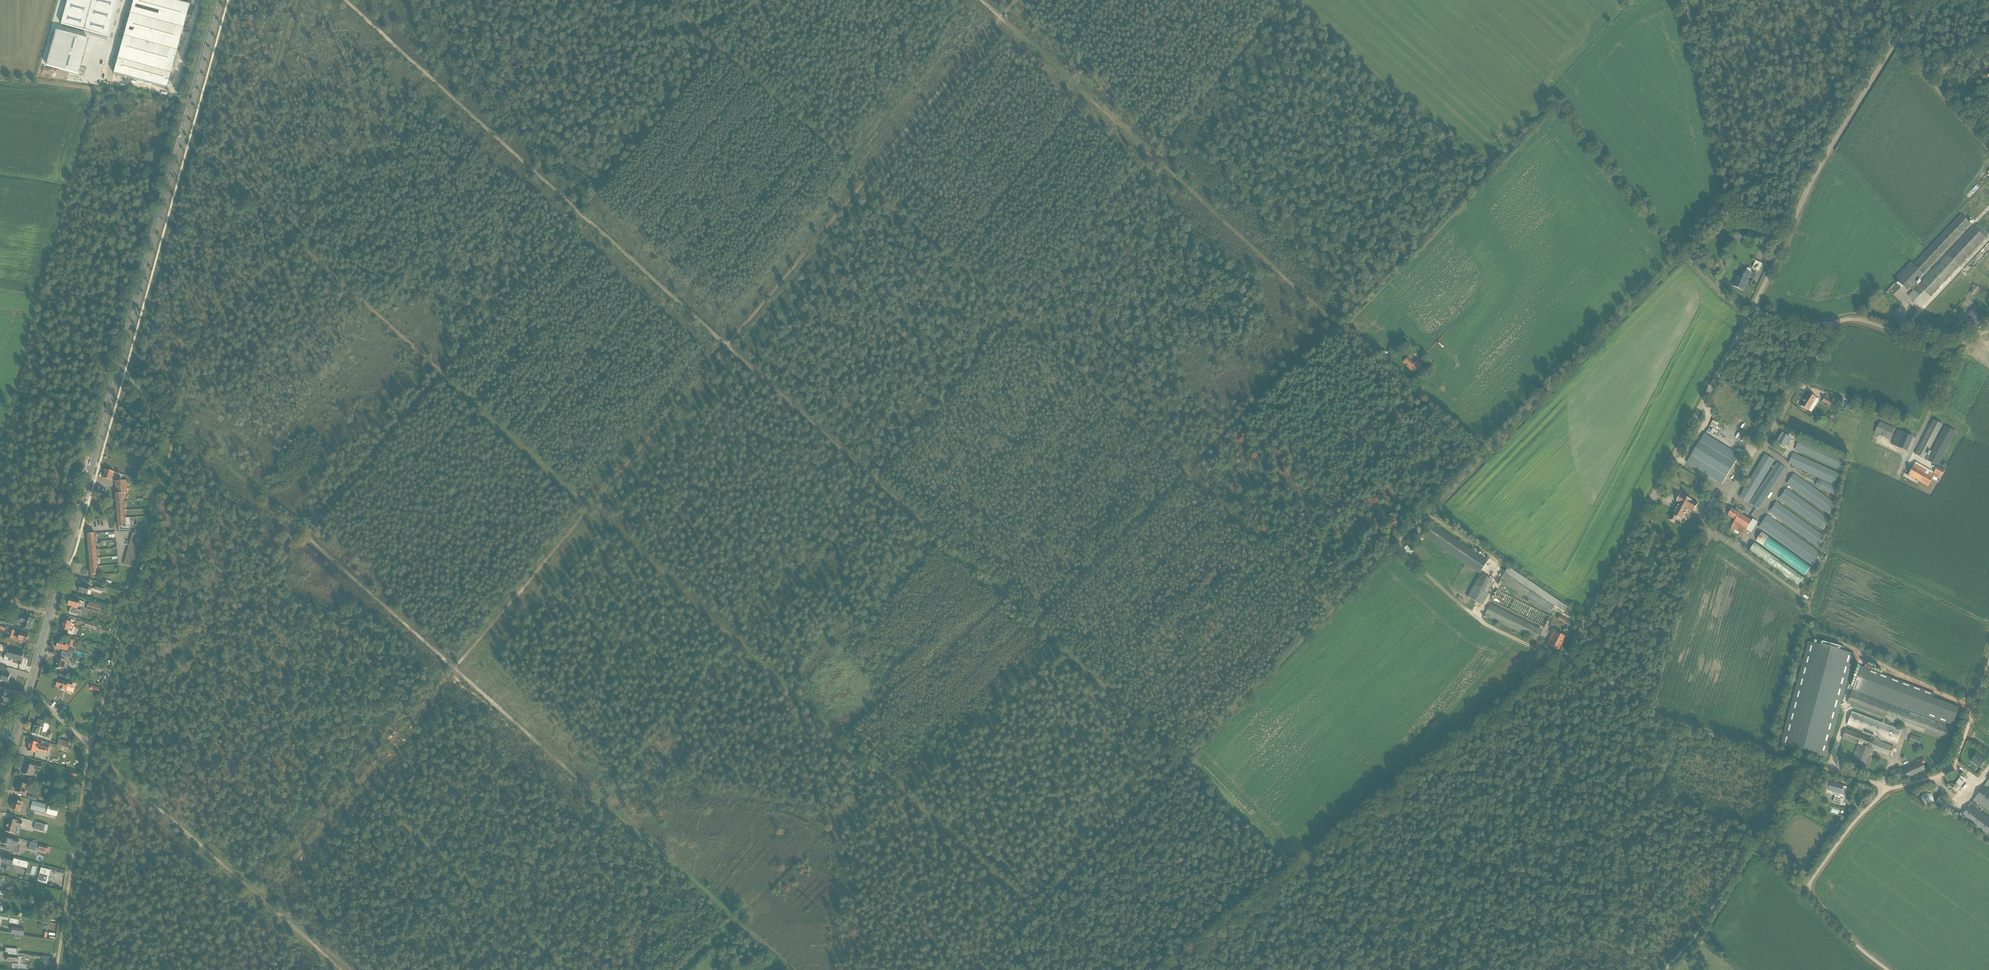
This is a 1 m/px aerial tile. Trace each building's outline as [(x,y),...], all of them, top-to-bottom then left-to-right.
[(61,25),(108,37),(118,0),(68,0),(61,25)] [(183,29),(190,6),(169,0),(134,0),(130,15),(183,29)] [(177,52),(183,29),(130,15),(124,37),(177,52)] [(89,40),(57,32),(47,67),(79,75),(89,40)] [(171,75),(177,52),(124,37),(117,60),(171,75)] [(167,89),(171,75),(117,60),(114,74),(167,89)] [(1908,297),(1921,308),(1986,239),(1985,238),(1988,235),(1978,225),(1975,228),(1974,227),(1918,286),(1915,284),(1971,225),(1961,215),(1913,265),(1911,262),(1895,280),(1908,291),(1910,289),(1913,291),(1908,297)] [(1744,243),(1750,247),(1753,243),(1746,239),(1744,243)] [(1752,268),(1759,271),(1762,264),(1756,261),(1752,268)] [(1734,287),(1744,291),(1749,280),(1748,280),(1751,273),(1751,270),(1748,269),(1746,270),(1746,271),(1741,269),(1738,276),(1739,277),(1734,287)] [(1900,289),(1895,284),(1886,293),(1890,297),(1892,295),(1893,296),(1900,289)] [(1976,293),(1977,294),(1980,290),(1975,286),(1973,289),(1970,293),(1974,296),(1976,293)] [(1977,307),(1967,316),(1977,325),(1986,316),(1977,307)] [(1955,339),(1970,326),(1964,319),(1949,332),(1955,339)] [(1414,364),(1407,358),(1404,362),(1413,371),(1414,370),(1416,371),(1421,365),(1417,361),(1414,364)] [(1811,413),(1816,406),(1813,404),(1817,399),(1809,394),(1801,406),(1811,413)] [(1825,398),(1822,402),(1827,405),(1826,407),(1830,409),(1831,407),(1834,409),(1837,405),(1832,402),(1833,400),(1826,396),(1825,398)] [(1943,425),(1934,420),(1915,455),(1937,467),(1956,432),(1944,427),(1938,439),(1937,439),(1935,442),(1936,443),(1928,458),(1926,456),(1943,425)] [(1874,434),(1889,440),(1895,429),(1880,422),(1874,434)] [(1907,452),(1913,437),(1896,430),(1889,444),(1907,452)] [(1777,444),(1785,448),(1786,447),(1787,447),(1792,439),(1798,443),(1800,439),(1791,434),(1789,437),(1783,433),(1779,439),(1780,439),(1777,444)] [(1740,456),(1704,434),(1686,463),(1722,485),(1740,456)] [(1846,459),(1801,438),(1800,439),(1798,443),(1795,450),(1836,469),(1835,471),(1839,474),(1846,459)] [(1811,462),(1793,453),(1788,463),(1792,465),(1792,466),(1800,470),(1799,472),(1801,473),(1802,471),(1834,485),(1839,474),(1814,463),(1815,462),(1812,460),(1811,462)] [(1765,455),(1739,498),(1748,503),(1775,461),(1765,455)] [(1777,463),(1750,504),(1759,510),(1786,469),(1777,463)] [(1919,481),(1926,469),(1916,463),(1909,476),(1919,481)] [(1945,471),(1937,467),(1934,474),(1941,478),(1945,471)] [(1919,481),(1928,487),(1932,479),(1936,481),(1938,478),(1935,476),(1935,475),(1932,474),(1933,473),(1926,469),(1919,481)] [(114,473),(105,470),(103,479),(112,481),(114,473)] [(1836,504),(1794,475),(1787,484),(1829,515),(1836,504)] [(1815,487),(1835,496),(1838,488),(1819,479),(1815,487)] [(117,494),(124,494),(128,494),(127,481),(116,482),(117,494)] [(1830,521),(1786,489),(1779,499),(1823,531),(1830,521)] [(116,494),(117,503),(124,502),(124,494),(117,494),(116,494)] [(1694,512),(1698,504),(1680,495),(1676,502),(1679,504),(1670,520),(1675,523),(1678,518),(1681,520),(1688,509),(1694,512)] [(1706,508),(1713,513),(1721,503),(1713,498),(1706,508)] [(117,511),(125,511),(124,502),(117,503),(117,511)] [(1777,503),(1769,513),(1821,549),(1822,547),(1820,545),(1825,538),(1777,503)] [(1747,530),(1752,521),(1742,515),(1744,512),(1737,508),(1735,511),(1732,509),(1728,516),(1736,520),(1731,528),(1743,535),(1747,530)] [(117,511),(118,519),(130,519),(129,516),(127,516),(127,513),(129,513),(129,510),(125,511),(117,511)] [(1767,516),(1759,528),(1812,566),(1821,554),(1767,516)] [(119,528),(130,527),(130,519),(118,519),(119,528)] [(1752,521),(1747,530),(1751,533),(1758,522),(1753,519),(1752,521)] [(1485,560),(1433,525),(1425,537),(1479,574),(1489,559),(1487,557),(1485,560)] [(123,565),(132,567),(141,535),(132,532),(123,565)] [(1762,532),(1756,541),(1805,576),(1811,567),(1762,532)] [(89,543),(96,542),(98,542),(97,537),(96,537),(95,534),(88,534),(89,543)] [(89,543),(89,551),(97,550),(96,542),(89,543)] [(1804,578),(1755,543),(1749,551),(1798,586),(1804,578)] [(90,559),(100,558),(100,550),(97,550),(89,551),(90,559)] [(90,559),(90,567),(98,566),(101,566),(100,558),(90,559)] [(91,576),(99,575),(98,566),(90,567),(91,576)] [(1567,607),(1508,568),(1499,580),(1549,614),(1554,606),(1564,613),(1567,607)] [(1479,576),(1467,597),(1482,605),(1492,586),(1492,580),(1482,575),(1482,577),(1479,576)] [(79,592),(90,595),(91,591),(90,591),(91,588),(81,585),(79,592)] [(1544,628),(1549,617),(1497,590),(1491,602),(1511,612),(1514,613),(1520,616),(1524,618),(1536,624),(1535,626),(1539,628),(1539,629),(1541,630),(1543,627),(1544,628)] [(69,613),(77,616),(78,611),(77,610),(77,609),(78,609),(79,606),(83,607),(84,603),(82,602),(70,599),(68,606),(72,607),(72,609),(71,609),(69,613)] [(90,603),(88,603),(86,610),(99,614),(101,607),(100,606),(100,604),(91,601),(90,603)] [(1510,614),(1490,604),(1484,616),(1537,642),(1535,645),(1537,645),(1536,646),(1540,648),(1540,647),(1541,647),(1542,644),(1538,641),(1543,631),(1541,630),(1539,629),(1523,621),(1524,618),(1520,616),(1519,619),(1513,616),(1514,613),(1511,612),(1510,614)] [(1567,619),(1560,615),(1557,620),(1565,624),(1567,619)] [(21,627),(30,629),(33,620),(22,617),(20,623),(22,623),(21,627)] [(62,629),(69,631),(70,627),(71,627),(73,627),(73,625),(72,624),(72,623),(64,621),(62,629)] [(86,622),(85,625),(84,628),(96,631),(98,625),(86,622)] [(18,640),(26,642),(28,636),(10,630),(8,637),(13,638),(13,636),(19,638),(18,640)] [(1546,643),(1558,650),(1565,637),(1551,630),(1549,633),(1551,634),(1546,643)] [(56,648),(68,651),(69,647),(72,648),(74,641),(69,640),(68,644),(58,641),(56,648)] [(1780,744),(1827,757),(1855,654),(1808,641),(1780,744)] [(61,656),(69,658),(71,658),(73,650),(71,649),(69,654),(62,652),(61,656)] [(4,657),(21,662),(23,654),(6,650),(4,657)] [(56,668),(67,671),(69,662),(68,661),(69,658),(61,656),(60,660),(58,659),(56,668)] [(1861,667),(1853,690),(1952,727),(1959,707),(1933,698),(1934,694),(1861,667)] [(8,682),(10,676),(6,675),(6,673),(0,671),(0,680),(1,680),(0,680),(8,682)] [(70,693),(73,684),(59,680),(56,689),(70,693)] [(0,689),(0,691),(0,704),(5,705),(6,702),(9,703),(11,697),(8,696),(9,692),(0,689)] [(1946,742),(1952,727),(1853,690),(1847,704),(1852,706),(1851,707),(1883,719),(1882,723),(1852,712),(1847,725),(1876,736),(1875,738),(1871,737),(1871,739),(1868,738),(1868,737),(1846,729),(1842,739),(1857,744),(1851,763),(1868,769),(1874,751),(1891,757),(1895,748),(1877,741),(1878,737),(1897,744),(1902,730),(1885,724),(1887,721),(1946,742)] [(45,738),(50,740),(51,735),(46,733),(49,724),(45,723),(45,722),(38,720),(36,727),(35,726),(32,734),(45,738)] [(1921,739),(1911,735),(1909,743),(1919,747),(1921,739)] [(70,743),(59,740),(57,745),(68,748),(70,743)] [(48,753),(50,747),(30,742),(28,751),(36,753),(37,751),(48,754),(48,753)] [(1980,768),(1986,761),(1977,754),(1971,761),(1980,768)] [(1905,780),(1925,769),(1923,764),(1926,763),(1924,759),(1919,761),(1918,760),(1917,761),(1917,762),(1914,764),(1914,765),(1900,772),(1899,768),(1890,771),(1895,782),(1904,779),(1905,780)] [(39,772),(41,765),(31,762),(30,765),(26,764),(23,774),(34,777),(35,771),(39,772)] [(1831,782),(1833,775),(1826,774),(1824,780),(1831,782)] [(1959,779),(1952,789),(1957,793),(1964,782),(1959,779)] [(1973,805),(1976,801),(1988,812),(1988,789),(1986,787),(1988,783),(1988,779),(1960,818),(1988,840),(1988,818),(1973,805)] [(1833,802),(1842,805),(1847,787),(1826,782),(1824,790),(1824,791),(1825,793),(1827,794),(1832,795),(1835,796),(1833,802)] [(16,792),(25,794),(26,791),(29,791),(31,785),(24,783),(23,785),(19,783),(16,792)] [(1933,802),(1933,800),(1933,798),(1932,797),(1931,797),(1931,796),(1930,795),(1928,795),(1926,795),(1925,795),(1924,796),(1923,797),(1922,798),(1922,800),(1922,802),(1923,804),(1924,805),(1925,806),(1926,806),(1927,806),(1928,806),(1929,806),(1930,805),(1931,805),(1932,804),(1932,803),(1933,802)] [(1941,796),(1935,803),(1947,813),(1953,806),(1941,796)] [(11,810),(20,812),(22,803),(14,800),(11,810)] [(48,806),(32,801),(31,810),(46,814),(48,806)] [(46,814),(56,817),(59,809),(48,806),(46,814)] [(1843,815),(1836,826),(1839,828),(1847,817),(1843,815)] [(7,827),(6,832),(19,835),(23,823),(9,819),(8,823),(7,827)] [(48,826),(36,822),(34,829),(43,832),(44,830),(47,831),(48,826)] [(9,850),(18,853),(20,846),(18,845),(20,841),(12,839),(12,840),(3,838),(3,840),(2,840),(1,842),(2,843),(2,844),(10,846),(9,850)] [(38,844),(30,842),(28,850),(36,852),(38,844)] [(48,847),(40,845),(38,851),(46,853),(48,847)] [(5,856),(3,862),(27,869),(29,863),(17,859),(17,860),(5,856)] [(38,882),(47,884),(51,871),(41,868),(38,882)] [(5,955),(4,961),(18,962),(18,957),(24,958),(25,955),(17,954),(8,953),(7,955),(5,955)] [(48,965),(52,966),(53,958),(43,956),(43,959),(48,965)]
